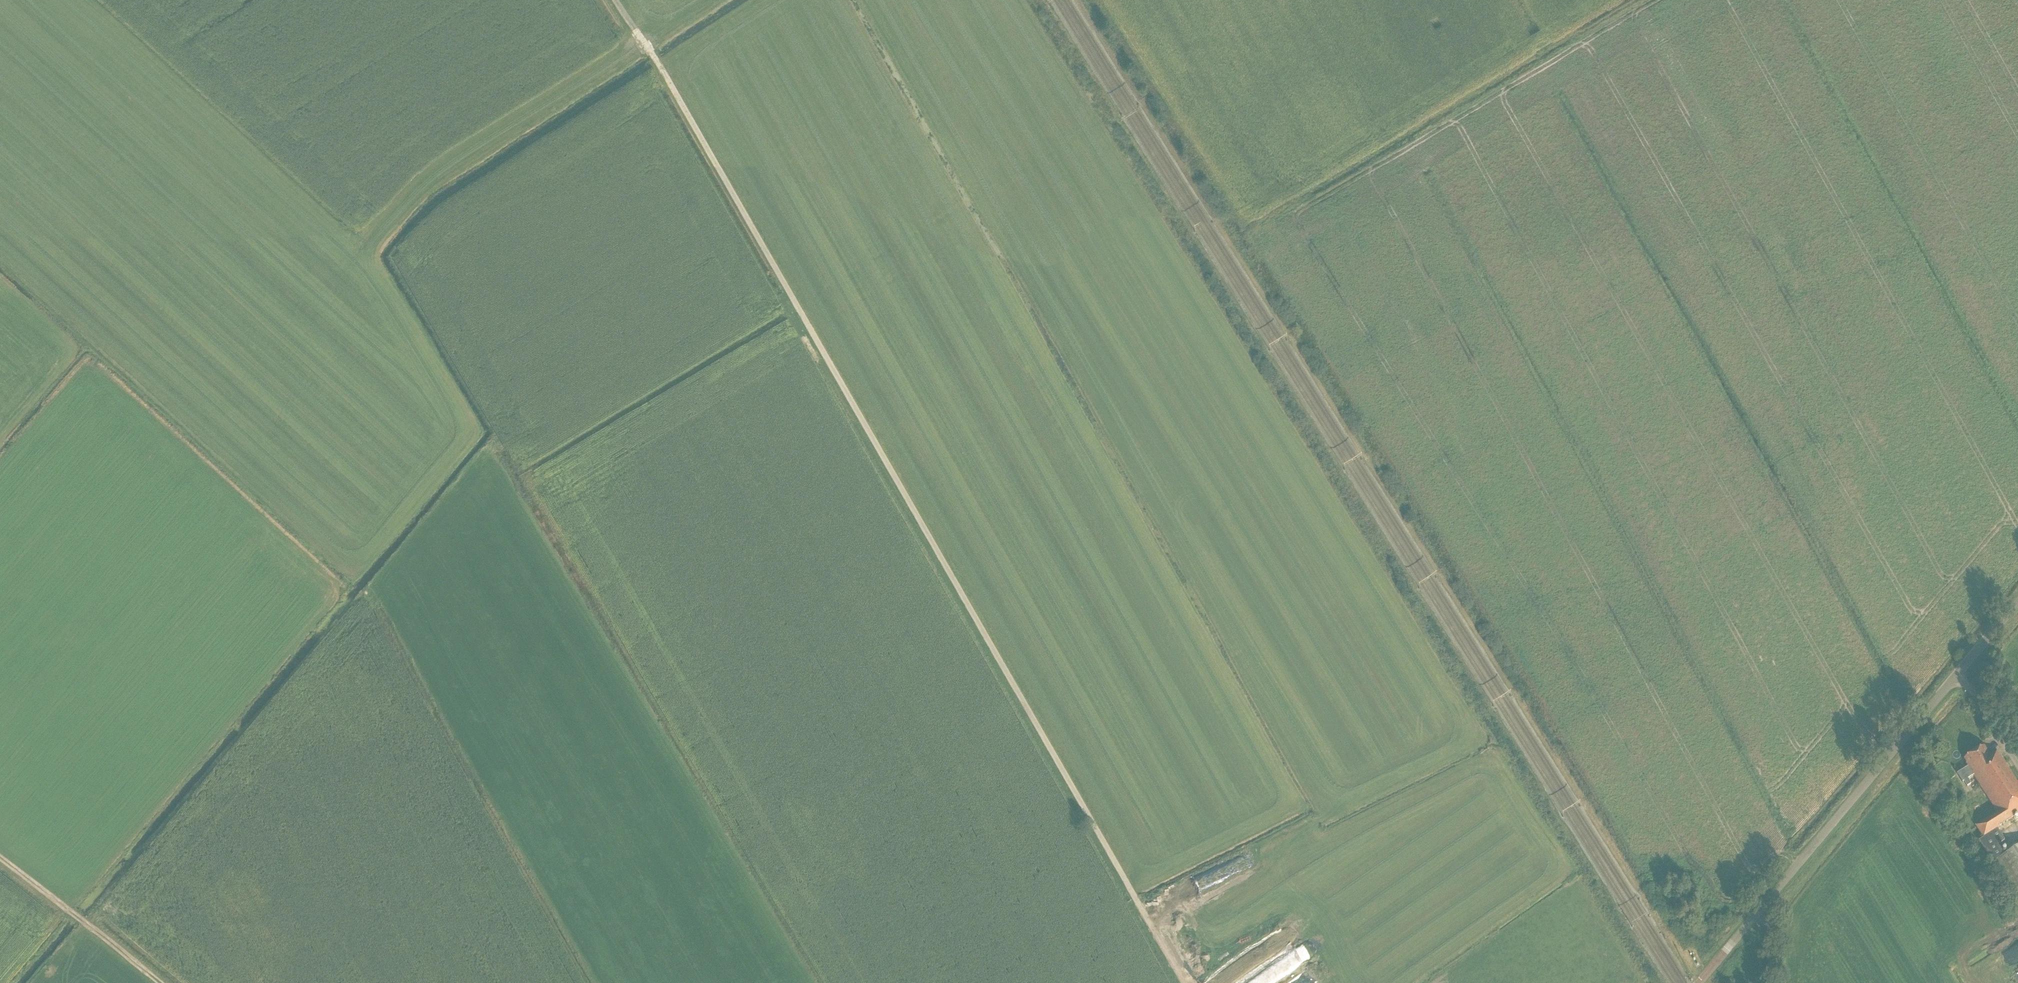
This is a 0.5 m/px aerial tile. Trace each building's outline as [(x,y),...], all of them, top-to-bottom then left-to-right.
[(2005,856),(1998,845),(2005,840),(1998,829),(2001,827),(2017,815),(2017,784),(1997,751),(1990,756),(1984,747),(1965,759),(1967,763),(1968,767),(1957,774),(1963,783),(1964,782),(1967,787),(1971,785),(1967,780),(1974,776),(1997,813),(1976,826),(1981,835),(1977,838),(1993,862),(2017,904),(2017,847),(2005,856)]
